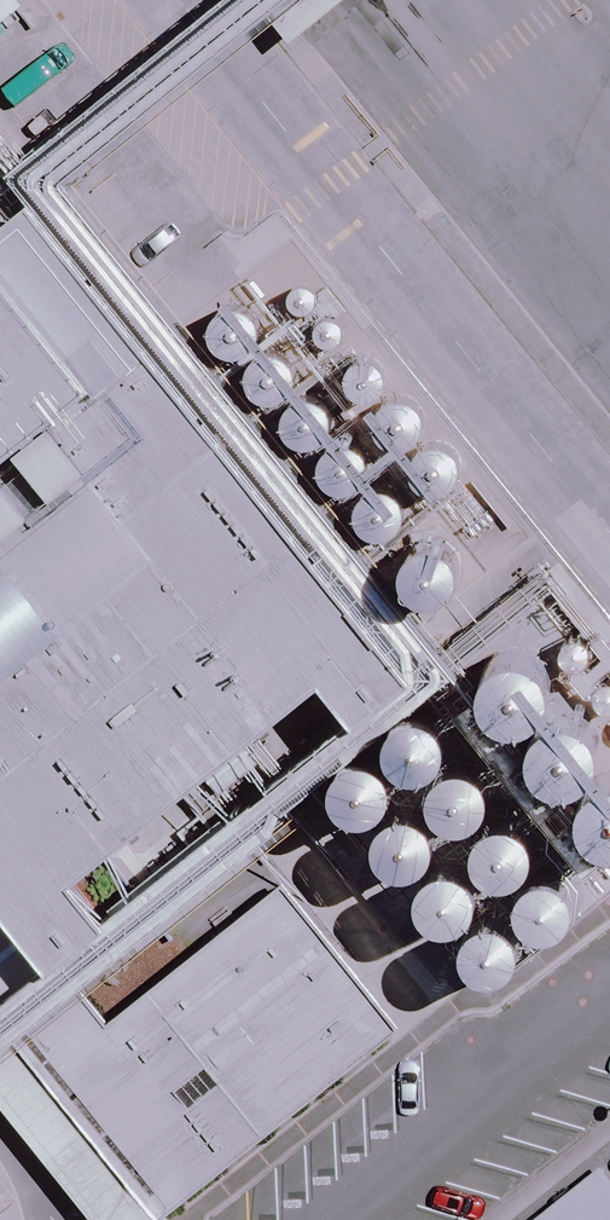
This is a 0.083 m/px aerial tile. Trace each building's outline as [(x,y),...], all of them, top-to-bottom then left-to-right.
[(0,210),(0,946),(22,974),(382,688),(0,210)] [(210,333),(213,339),(215,343),(219,347),(223,349),(227,352),(231,353),(236,353),(241,353),(246,352),(250,350),(254,347),(257,344),(260,340),(262,336),(264,331),(264,326),(264,322),(263,317),(261,313),(258,309),(255,305),(251,302),(247,300),(242,299),(237,298),(232,299),(228,300),(223,302),(219,305),(216,308),(213,312),(211,316),(210,321),(209,325),(210,330),(210,333)] [(333,382),(335,388),(338,392),(341,395),(345,398),(349,400),(354,401),(359,402),(363,401),(368,400),(372,398),(376,396),(380,392),(383,388),(385,384),(386,380),(386,375),(386,370),(385,365),(383,361),(380,357),(377,354),(373,351),(369,349),(364,348),(360,347),(355,347),(350,348),(346,350),(342,353),(338,356),(336,360),(333,365),(332,369),(332,374),(332,379),(333,382)] [(248,387),(250,393),(253,397),(256,401),(260,403),(264,405),(269,407),(274,407),(279,407),(283,406),(287,404),(291,401),(295,398),(298,394),(300,390),(301,385),(302,380),(301,376),(300,371),(298,366),(296,363),(292,359),(288,356),(284,354),(279,353),(275,352),(270,353),(265,354),(261,356),(257,359),(254,362),(251,366),(249,370),(247,375),(247,379),(247,384),(248,387)] [(367,429),(369,435),(372,439),(375,442),(379,445),(383,447),(388,448),(393,449),(397,449),(402,447),(406,446),(410,443),(414,440),(417,436),(419,431),(420,427),(421,422),(420,417),(419,413),(417,408),(414,404),(411,401),(407,398),(403,396),(398,395),(394,394),(389,395),(384,396),(380,398),(376,400),(372,404),(370,408),(368,412),(366,416),(366,421),(366,426),(367,429)] [(287,431),(289,437),(292,441),(295,444),(299,447),(303,449),(308,450),(313,451),(317,450),(322,449),(326,447),(330,445),(334,441),(337,437),(339,433),(340,429),(341,424),(340,419),(339,414),(337,410),(334,406),(331,403),(327,400),(323,398),(318,396),(314,396),(309,396),(304,397),(300,399),(296,402),(293,405),(290,409),(288,413),(286,418),(286,423),(286,428),(287,431)] [(407,474),(409,480),(412,484),(415,488),(419,490),(423,493),(428,494),(433,494),(437,494),(442,493),(446,491),(450,488),(454,485),(457,481),(459,477),(460,472),(461,467),(460,463),(459,458),(457,454),(454,450),(451,446),(447,443),(443,441),(439,440),(434,440),(429,440),(424,441),(420,443),(416,446),(413,449),(410,453),(408,457),(406,462),(406,467),(406,471),(407,474)] [(322,475),(325,481),(327,485),(331,489),(334,492),(339,494),(343,495),(348,495),(353,495),(357,494),(362,492),(366,489),(369,486),(372,482),(374,478),(375,473),(376,468),(376,464),(374,459),(372,455),(370,451),(366,447),(363,445),(358,442),(354,441),(349,441),(344,441),(340,442),(335,444),(331,447),(328,450),(325,454),(323,458),(322,463),(321,468),(321,472),(322,475)] [(357,523),(359,529),(362,533),(365,537),(369,539),(373,541),(378,543),(383,543),(388,543),(392,542),(397,540),(401,537),(404,534),(407,530),(409,526),(410,521),(411,516),(410,512),(409,507),(407,503),(405,499),(401,495),(397,492),(393,490),(389,489),(384,489),(379,489),(374,490),(370,492),(366,495),(363,498),(360,502),(358,506),(356,511),(356,515),(356,520),(357,523)] [(407,578),(409,584),(412,588),(415,592),(419,594),(424,596),(428,598),(433,598),(438,598),(442,597),(447,595),(451,592),(454,589),(457,585),(459,581),(460,576),(461,571),(460,567),(459,562),(457,558),(455,554),(451,550),(447,547),(443,545),(439,544),(434,544),(429,544),(425,545),(420,547),(416,550),(413,553),(410,557),(408,561),(407,566),(406,570),(406,575),(407,578)] [(484,691),(487,699),(489,704),(493,708),(497,712),(501,715),(506,717),(512,718),(517,718),(523,717),(528,715),(533,713),(537,709),(541,705),(543,701),(546,696),(547,690),(547,685),(546,679),(544,674),(542,669),(538,665),(534,661),(530,658),(525,656),(519,655),(514,655),(508,656),(503,658),(498,660),(494,664),(490,668),(488,672),(486,677),(484,683),(484,688),(484,691)] [(387,746),(389,755),(392,760),(395,764),(399,767),(404,770),(409,772),(414,773),(420,774),(425,773),(430,771),(435,769),(439,765),(443,761),(446,756),(448,751),(449,746),(449,741),(449,735),(447,730),(444,725),(441,721),(437,717),(432,714),(427,712),(422,711),(416,711),(411,712),(406,713),(401,716),(397,719),(393,723),(390,728),(388,733),(387,739),(387,744),(387,746)] [(532,752),(534,760),(536,765),(540,769),(544,773),(549,776),(554,778),(559,779),(564,779),(570,778),(575,776),(580,774),(584,771),(588,766),(591,762),(593,757),(594,751),(594,746),(593,741),(591,735),(589,730),(585,726),(581,723),(577,720),(572,718),(566,717),(561,716),(555,717),(550,719),(545,721),(541,725),(537,729),(535,733),(533,739),(531,744),(531,749),(532,752)] [(330,790),(332,799),(335,804),(338,808),(342,811),(347,814),(352,816),(357,817),(363,818),(368,817),(373,815),(378,813),(382,809),(386,805),(389,801),(391,795),(392,790),(392,785),(391,779),(390,774),(387,769),(384,765),(380,761),(375,758),(370,756),(365,755),(359,755),(354,756),(349,757),(344,760),(339,763),(336,767),(333,772),(331,777),(330,783),(330,788),(330,790)] [(429,805),(431,813),(434,818),(437,822),(441,826),(446,828),(451,831),(456,832),(461,832),(467,831),(472,829),(477,827),(481,823),(485,819),(488,815),(490,810),(491,804),(491,799),(490,793),(489,788),(486,783),(483,779),(479,775),(474,772),(469,770),(463,769),(458,769),(453,770),(447,772),(443,774),(438,778),(435,782),(432,786),(430,791),(429,797),(428,802),(429,805)] [(587,821),(589,826),(593,830),(597,834),(601,837),(606,839),(609,840),(609,778),(608,778),(603,780),(598,783),(594,786),(590,790),(587,795),(585,800),(584,805),(584,811),(584,813),(587,821)] [(377,842),(380,851),(382,855),(386,860),(390,863),(394,866),(399,868),(405,869),(410,869),(416,869),(421,867),(426,864),(430,861),(433,857),(436,852),(438,847),(440,842),(440,836),(439,831),(437,826),(435,821),(431,817),(427,813),(423,810),(417,808),(412,807),(407,807),(401,808),(396,809),(391,812),(387,815),(383,819),(380,824),(378,829),(377,834),(377,840),(377,842)] [(473,854),(475,862),(478,867),(481,871),(485,875),(490,878),(495,880),(500,881),(506,881),(511,880),(516,879),(521,876),(525,873),(529,869),(532,864),(534,859),(535,854),(535,848),(535,843),(533,838),(530,833),(527,828),(523,825),(518,822),(513,820),(508,819),(502,819),(497,819),(492,821),(487,824),(483,827),(479,831),(476,836),(474,841),(473,846),(473,852),(473,854)] [(374,1029),(241,863),(21,1037),(154,1204),(374,1029)] [(418,900),(420,909),(423,913),(426,918),(430,921),(435,924),(440,926),(445,927),(451,928),(456,927),(461,925),(466,923),(470,919),(474,915),(477,910),(479,905),(480,900),(480,895),(480,889),(478,884),(475,879),(472,875),(468,871),(463,868),(458,866),(453,865),(447,865),(442,866),(437,867),(432,870),(428,873),(424,877),(421,882),(419,887),(418,892),(418,898),(418,900)] [(519,908),(522,916),(524,921),(528,925),(532,929),(536,932),(541,934),(547,935),(552,935),(558,934),(563,933),(568,930),(572,927),(576,923),(578,918),(580,913),(582,908),(582,902),(581,897),(579,892),(577,887),(573,882),(569,879),(564,876),(559,874),(554,873),(549,873),(543,873),(538,875),(533,878),(529,881),(525,885),(522,890),(520,895),(519,900),(519,906),(519,908)] [(463,953),(465,961),(468,966),(471,971),(475,974),(480,977),(485,979),(491,980),(496,980),(501,980),(507,978),(511,975),(516,972),(519,968),(522,963),(524,958),(525,953),(526,947),(525,942),(523,937),(521,932),(517,928),(513,924),(508,921),(503,919),(498,918),(493,918),(487,919),(482,920),(477,923),(473,926),(469,930),(466,935),(464,940),(463,945),(463,951),(463,953)] [(600,1170),(538,1219),(609,1219),(609,1182),(600,1170)]
